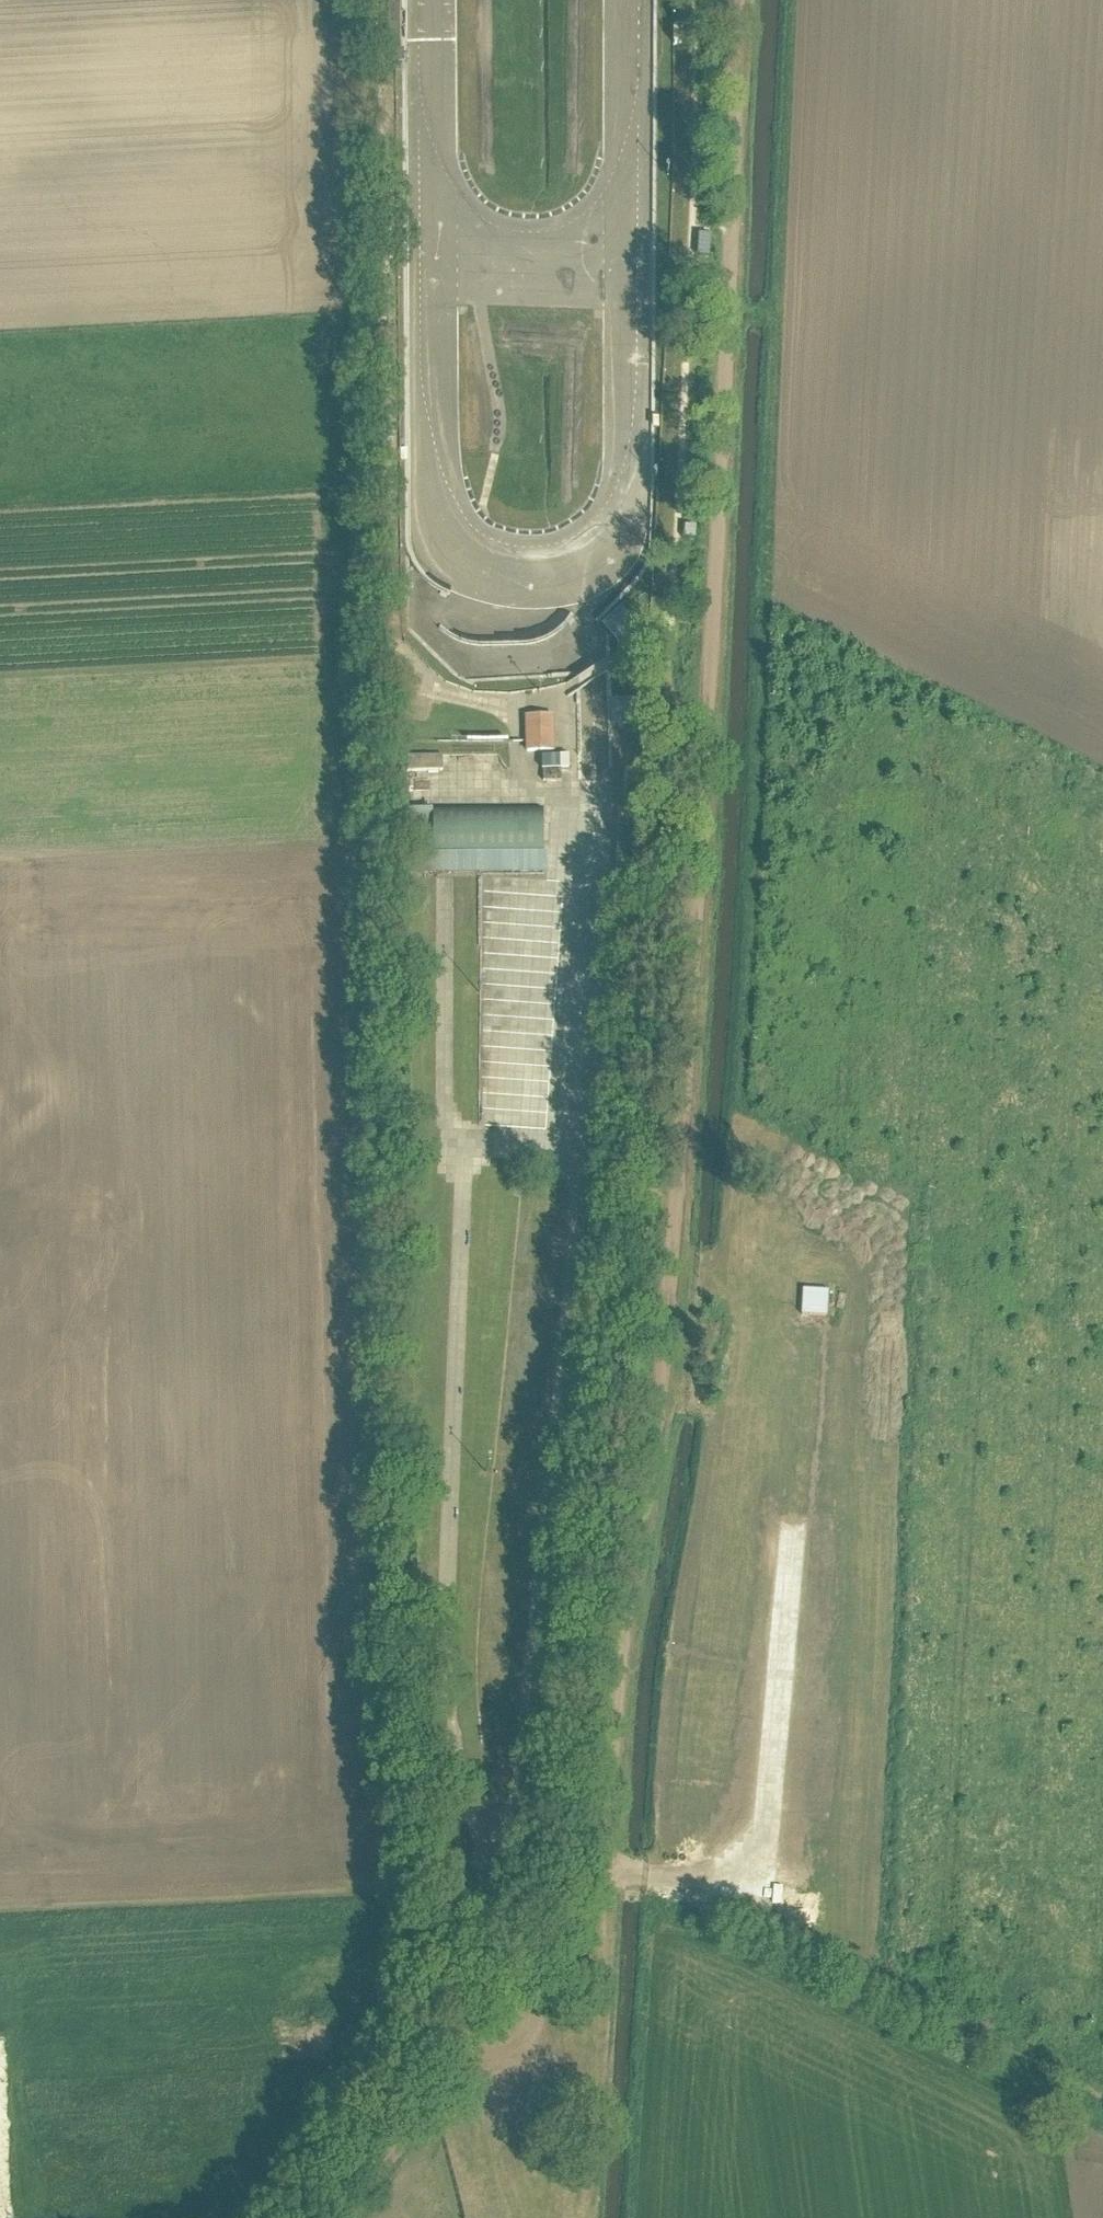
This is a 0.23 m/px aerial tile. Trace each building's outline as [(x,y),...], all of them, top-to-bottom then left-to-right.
[(387,49),(397,49),(397,0),(387,0),(387,49)] [(672,33),(673,46),(681,46),(681,32),(672,33)] [(699,173),(699,186),(711,187),(711,174),(699,173)] [(377,329),(364,329),(364,342),(378,342),(377,329)] [(684,527),(683,540),(695,541),(696,528),(684,527)] [(554,754),(553,718),(524,719),(525,755),(554,754)] [(568,757),(541,758),(542,783),(560,783),(560,770),(568,770),(568,757)] [(542,809),(430,810),(430,861),(542,860),(542,809)] [(800,1316),(826,1318),(828,1292),(802,1290),(800,1316)]
